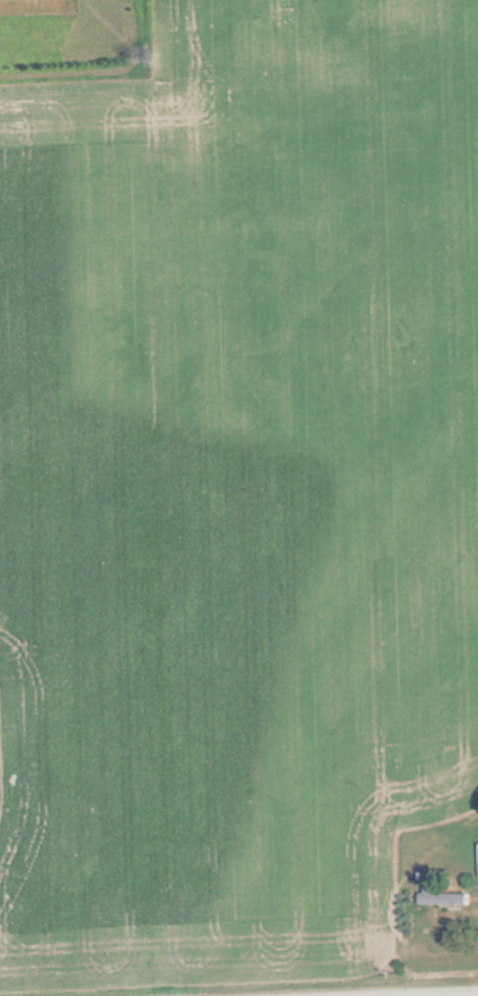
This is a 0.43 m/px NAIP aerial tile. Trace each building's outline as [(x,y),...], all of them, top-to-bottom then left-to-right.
[(421,886),(421,903),(456,903),(456,892),(444,892),(444,886),(421,886)]
